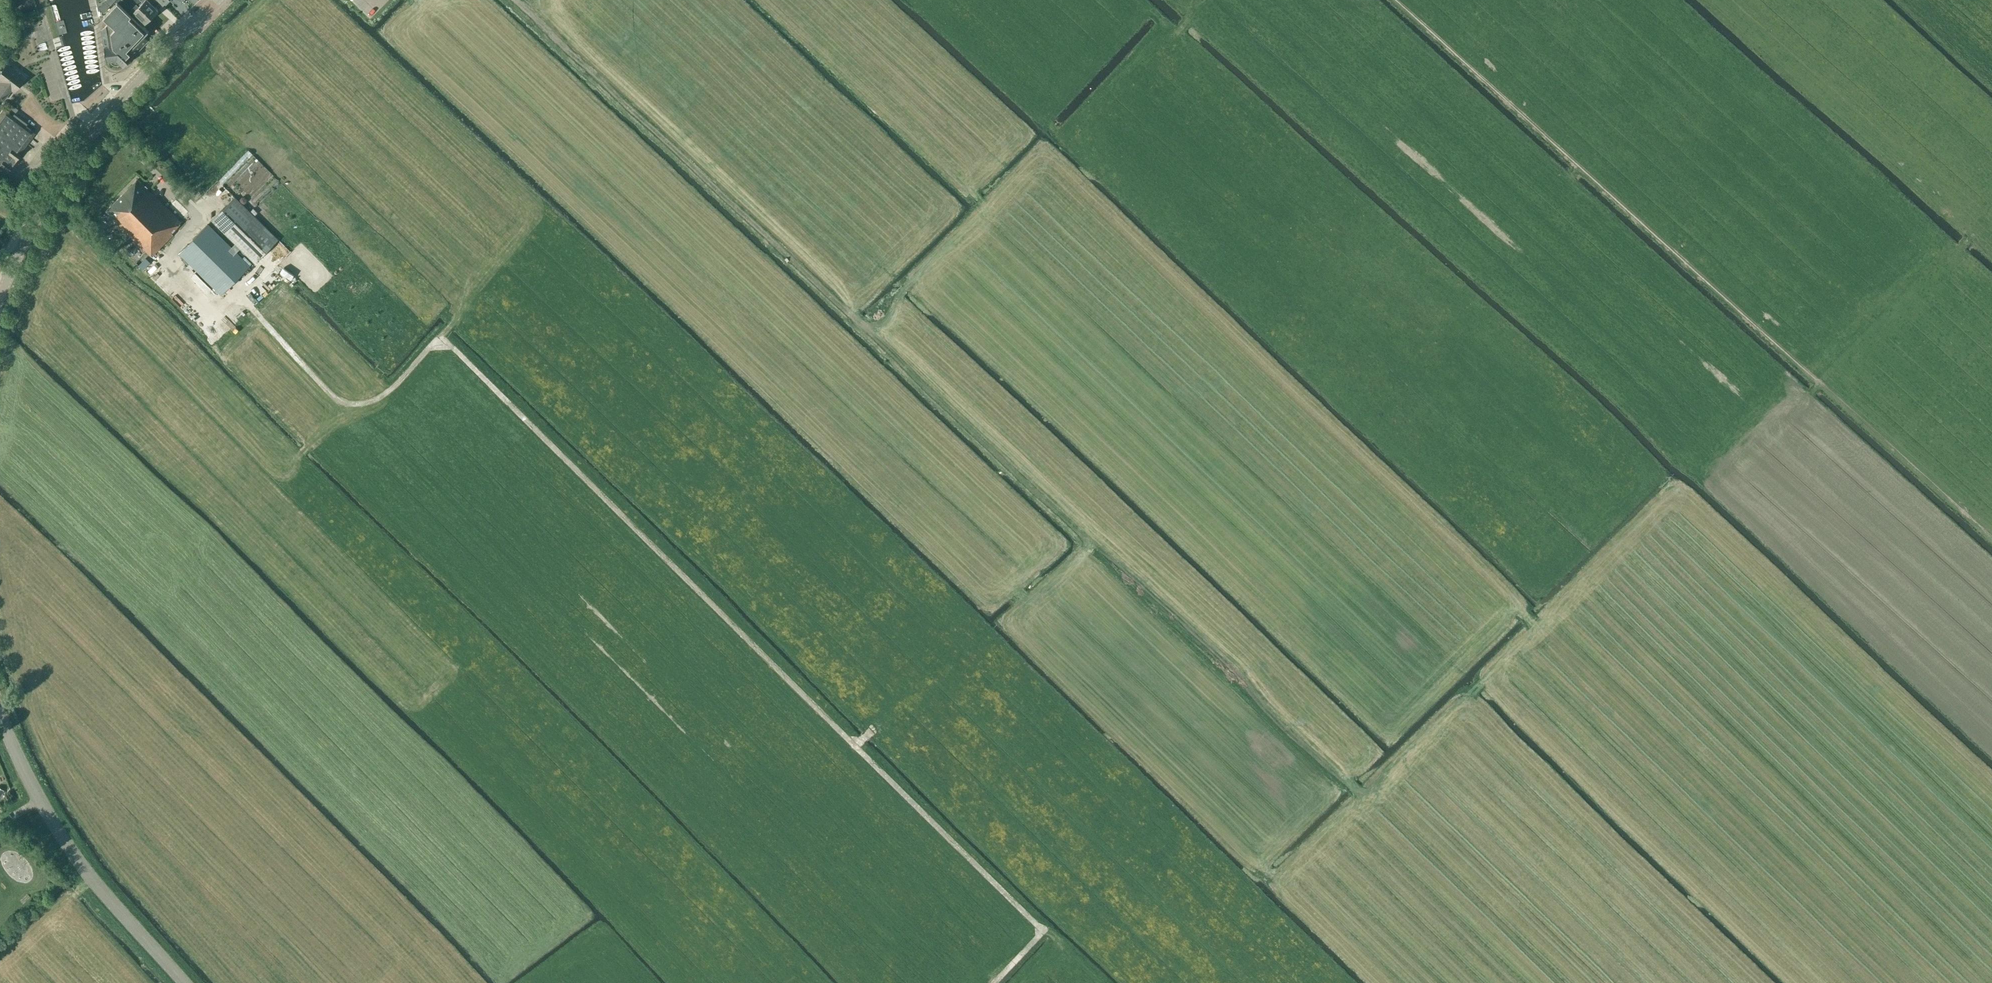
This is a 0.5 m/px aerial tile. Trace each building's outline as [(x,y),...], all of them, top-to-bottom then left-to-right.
[(146,22),(153,15),(155,15),(158,12),(157,10),(158,9),(156,6),(160,1),(159,0),(117,0),(117,1),(118,1),(104,16),(109,21),(113,45),(104,46),(107,60),(110,59),(110,61),(112,62),(113,64),(115,64),(116,65),(118,65),(120,64),(121,63),(124,65),(133,55),(130,51),(149,31),(140,23),(144,20),(146,22)] [(185,54),(190,49),(184,44),(171,59),(180,67),(189,58),(185,54)] [(0,74),(0,81),(0,96),(3,99),(15,84),(17,86),(23,77),(7,65),(0,74)] [(11,104),(8,102),(0,112),(0,169),(5,172),(35,133),(13,116),(18,109),(11,104)] [(151,256),(173,234),(171,232),(181,222),(138,179),(106,211),(151,256)] [(212,220),(235,244),(231,248),(207,224),(180,253),(222,294),(250,266),(236,252),(240,248),(255,263),(278,239),(235,197),(212,220)] [(176,198),(168,206),(181,219),(189,211),(176,198)] [(214,327),(205,322),(202,328),(211,333),(214,327)]
